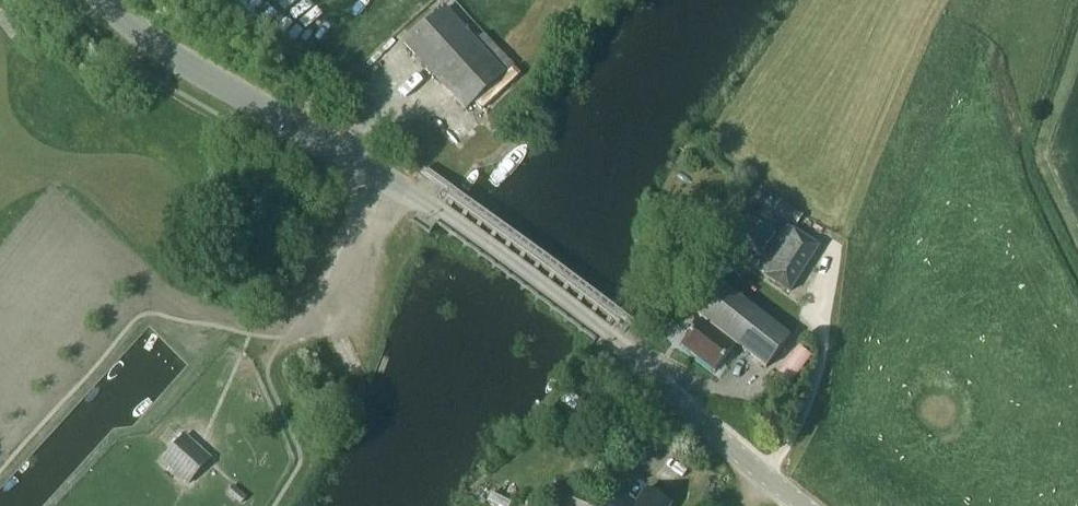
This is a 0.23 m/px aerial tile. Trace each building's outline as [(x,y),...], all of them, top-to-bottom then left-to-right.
[(10,9),(2,16),(10,26),(18,20),(10,9)] [(514,68),(484,35),(475,42),(445,9),(406,44),(466,109),(514,68)] [(773,211),(796,226),(803,215),(780,200),(773,211)] [(790,291),(818,247),(787,227),(779,241),(774,238),(776,234),(750,218),(736,240),(761,256),(762,254),(767,258),(759,271),(790,291)] [(765,367),(789,335),(717,280),(693,311),(701,318),(680,345),(715,372),(736,345),(765,367)] [(186,436),(166,457),(162,462),(188,485),(193,481),(194,482),(209,466),(207,464),(212,459),(186,436)] [(519,486),(497,476),(486,500),(500,505),(509,505),(519,486)] [(561,481),(550,505),(602,505),(605,500),(561,481)] [(233,485),(227,491),(240,503),(246,497),(233,485)] [(666,504),(666,500),(660,496),(656,498),(644,491),(637,503),(619,493),(611,505),(669,505),(666,504)]
